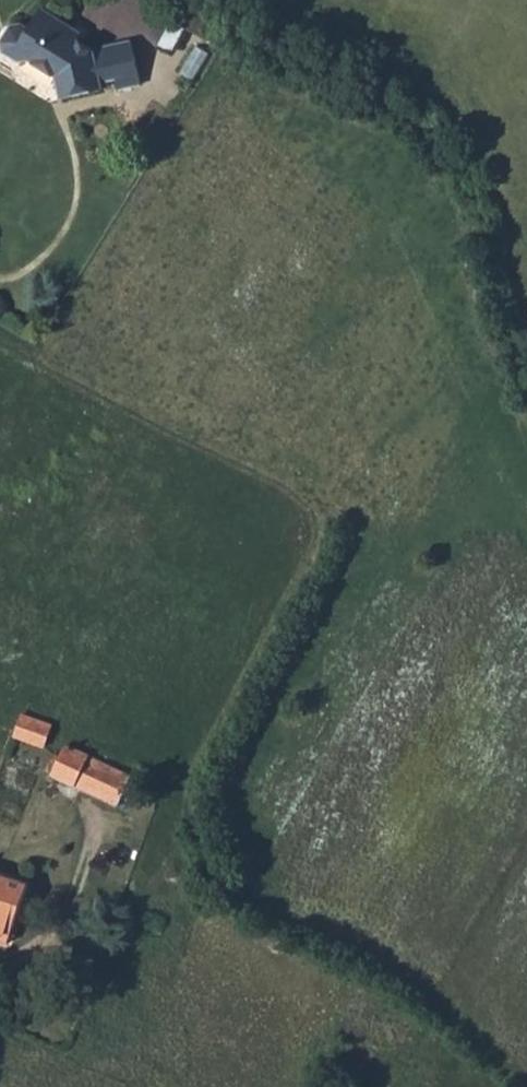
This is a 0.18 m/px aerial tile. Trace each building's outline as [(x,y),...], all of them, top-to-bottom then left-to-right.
[(1,42),(3,52),(19,62),(28,59),(56,78),(61,98),(102,89),(101,82),(117,78),(119,89),(141,85),(131,41),(93,49),(77,40),(74,29),(41,8),(29,28),(21,24),(11,26),(1,42)] [(191,11),(184,26),(213,42),(221,27),(191,11)] [(51,725),(22,714),(14,735),(43,746),(51,725)] [(54,755),(47,770),(118,805),(131,776),(66,745),(60,758),(54,755)] [(13,927),(28,884),(0,875),(0,922),(13,927)] [(8,943),(13,927),(0,922),(0,940),(8,943)]
